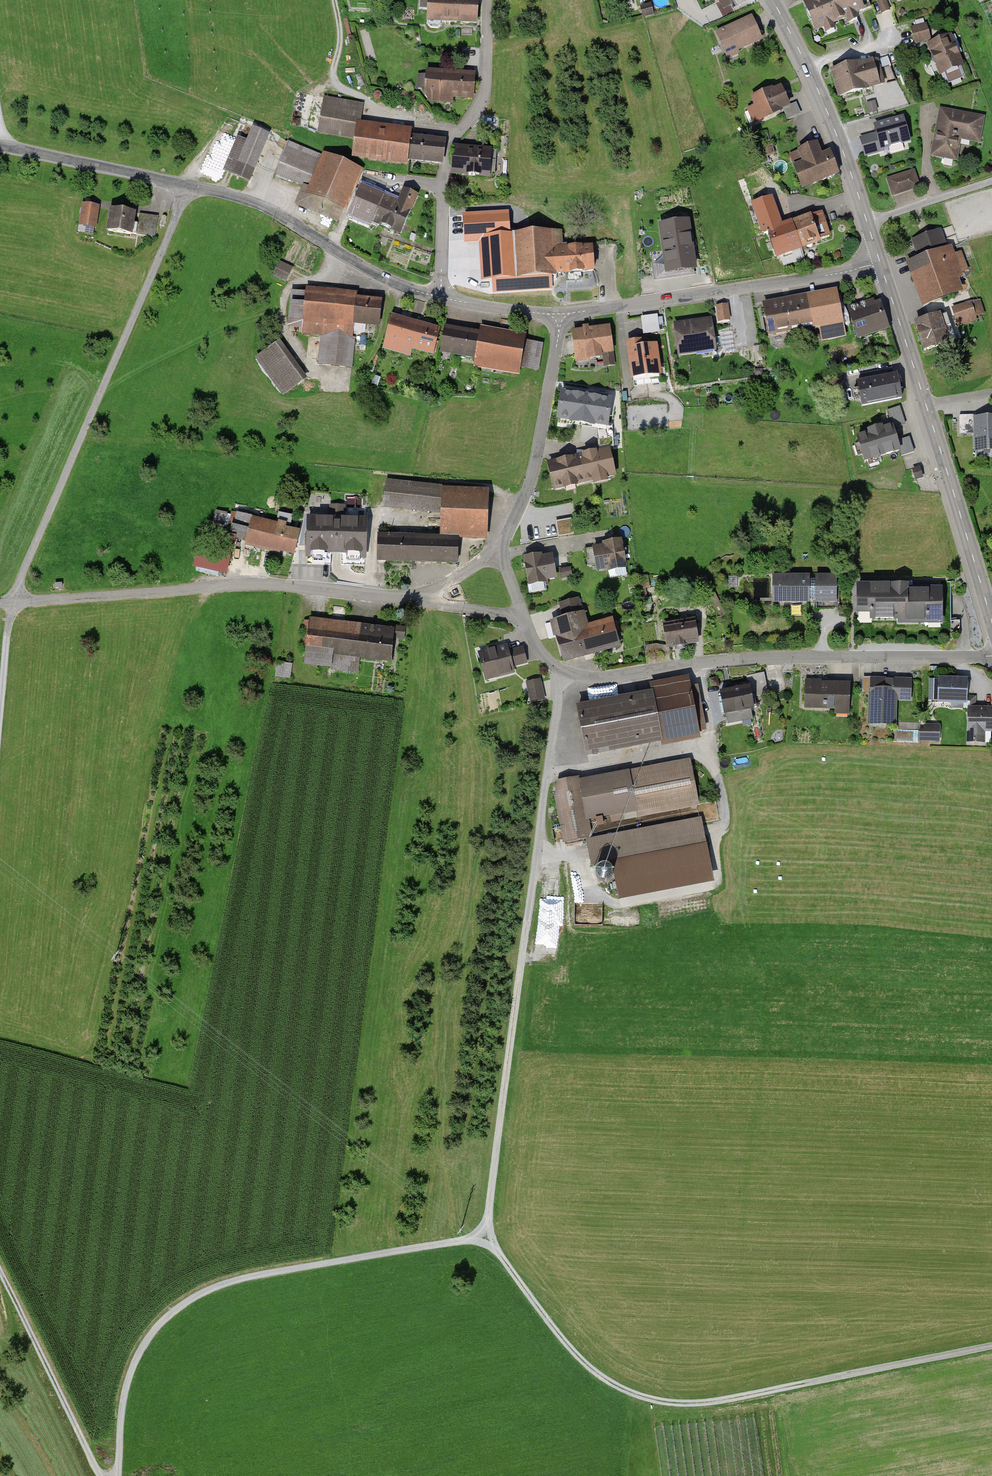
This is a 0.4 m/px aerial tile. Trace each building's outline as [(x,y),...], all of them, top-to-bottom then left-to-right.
[(419,9),(434,10),(434,0),(420,0),(419,9)] [(434,10),(433,22),(481,24),(482,0),(434,0),(434,10)] [(808,2),(820,32),(870,12),(866,0),(814,0),(808,2)] [(882,13),(892,9),(889,0),(878,0),(882,13)] [(989,22),(991,21),(991,0),(982,0),(989,22)] [(752,15),(718,31),(729,55),(763,40),(752,15)] [(930,25),(914,28),(917,42),(932,39),(930,25)] [(930,44),(933,53),(942,76),(968,67),(956,35),(930,44)] [(878,60),(837,70),(844,98),(884,88),(878,60)] [(477,73),(431,70),(429,101),(454,103),(455,99),(475,100),(477,73)] [(787,84),(755,98),(758,106),(752,109),(757,122),(796,106),(787,84)] [(365,102),(324,97),(319,134),(359,140),(357,158),(414,166),(414,160),(445,164),(448,140),(415,135),(415,129),(362,122),(365,102)] [(986,114),(941,106),(932,157),(960,162),(963,143),(981,146),(986,114)] [(874,134),(859,138),(864,156),(883,151),(882,149),(910,141),(903,115),(872,124),(874,134)] [(249,141),(239,137),(225,170),(253,182),(273,135),(254,127),(249,141)] [(815,140),(789,150),(804,187),(837,175),(827,148),(819,151),(815,140)] [(324,156),(289,143),(276,174),(304,185),(296,204),(353,227),(357,216),(407,236),(423,196),(405,189),(400,201),(360,185),(366,170),(324,154),(324,156)] [(496,147),(455,146),(454,174),(495,175),(496,147)] [(913,170),(891,177),(896,193),(918,186),(913,170)] [(774,199),(756,206),(776,260),(802,251),(791,223),(784,226),(774,199)] [(101,206),(84,204),(82,225),(98,227),(101,206)] [(160,216),(112,209),(109,231),(156,237),(160,216)] [(509,210),(463,213),(464,235),(481,234),(510,232),(509,210)] [(791,223),(802,251),(832,240),(822,212),(791,223)] [(650,251),(654,278),(700,272),(692,218),(657,223),(661,249),(650,251)] [(564,228),(514,231),(516,277),(566,274),(564,228)] [(944,228),(914,238),(921,259),(911,262),(926,304),(971,288),(956,245),(950,246),(944,228)] [(513,276),(510,232),(481,234),(483,278),(513,276)] [(596,244),(566,246),(568,275),(598,272),(596,244)] [(275,275),(288,281),(294,266),(281,260),(275,275)] [(310,293),(295,292),(292,318),(307,319),(305,333),(323,335),(320,363),(353,366),(358,322),(383,325),(386,300),(359,297),(359,293),(311,287),(310,293)] [(837,294),(764,308),(769,332),(818,322),(822,341),(845,336),(837,294)] [(985,299),(958,307),(963,322),(990,314),(985,299)] [(882,300),(853,310),(862,340),(886,332),(884,327),(890,325),(882,300)] [(731,320),(728,302),(715,304),(718,322),(731,320)] [(948,312),(921,321),(932,351),(958,343),(948,312)] [(658,313),(641,315),(643,333),(660,331),(658,313)] [(444,328),(396,314),(385,347),(414,355),(416,349),(436,355),(444,328)] [(715,318),(679,323),(683,352),(720,346),(715,318)] [(615,324),(577,330),(582,362),(607,358),(606,354),(619,352),(615,324)] [(484,334),(450,328),(445,351),(479,357),(477,365),(526,374),(528,366),(541,369),(546,342),(529,339),(530,334),(485,326),(484,334)] [(645,339),(631,341),(637,380),(667,376),(662,343),(646,346),(645,339)] [(280,342),(258,358),(287,398),(309,382),(280,342)] [(897,373),(857,382),(862,407),(902,398),(897,373)] [(613,397),(561,390),(556,420),(608,428),(613,397)] [(959,415),(959,435),(976,434),(976,447),(991,447),(991,418),(976,418),(976,415),(959,415)] [(897,424),(863,436),(871,462),(906,450),(897,424)] [(609,449),(547,463),(553,490),(615,476),(609,449)] [(445,484),(389,480),(387,508),(447,512),(445,536),(490,540),(494,491),(445,487),(445,484)] [(330,516),(307,516),(306,558),(312,558),(312,554),(361,555),(361,560),(367,560),(368,517),(344,516),(345,505),(330,505),(330,516)] [(214,518),(229,523),(233,512),(218,507),(214,518)] [(292,526),(240,513),(234,539),(250,543),(249,547),(284,556),(285,553),(295,555),(301,533),(291,530),(292,526)] [(560,535),(577,531),(574,516),(556,520),(560,535)] [(463,542),(383,537),(381,560),(461,565),(463,542)] [(606,546),(598,547),(601,570),(611,569),(611,572),(630,570),(626,540),(606,543),(606,546)] [(198,551),(194,567),(227,574),(231,558),(198,551)] [(556,553),(528,557),(531,585),(549,583),(549,581),(560,580),(556,553)] [(561,566),(563,577),(574,576),(572,565),(561,566)] [(815,574),(777,574),(777,602),(815,602),(815,597),(815,578),(815,574)] [(842,575),(821,575),(821,577),(821,597),(821,601),(842,601),(842,575)] [(950,585),(862,584),(862,620),(949,621),(950,585)] [(581,599),(561,604),(565,619),(556,622),(567,662),(624,647),(616,619),(591,626),(588,612),(585,613),(581,599)] [(400,629),(312,619),(307,665),(360,671),(361,658),(396,662),(400,629)] [(702,622),(671,626),(673,646),(704,643),(702,622)] [(520,642),(479,654),(487,681),(528,668),(520,642)] [(279,659),(277,674),(291,676),(294,662),(279,659)] [(655,693),(582,707),(591,755),(664,741),(666,748),(707,740),(694,675),(653,683),(655,693)] [(973,679),(944,678),(943,701),(972,702),(973,679)] [(542,679),(529,681),(532,703),(546,701),(542,679)] [(900,680),(875,679),(874,726),(899,726),(900,680)] [(636,681),(598,682),(599,694),(637,693),(636,681)] [(854,682),(808,681),(808,711),(853,712),(854,682)] [(756,687),(725,692),(729,714),(759,709),(756,687)] [(973,707),(971,741),(991,742),(991,733),(991,708),(973,707)] [(943,724),(925,723),(925,739),(943,740),(943,724)] [(580,778),(559,781),(560,786),(554,787),(564,843),(591,838),(588,820),(599,818),(601,826),(702,808),(694,762),(581,782),(580,778)] [(706,820),(591,842),(596,870),(615,866),(622,900),(718,881),(706,820)] [(559,955),(563,901),(540,899),(536,953),(559,955)]
